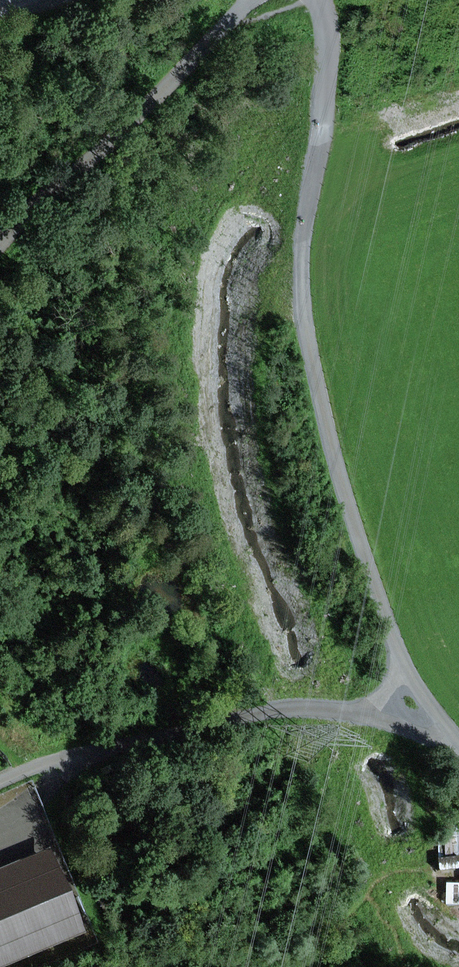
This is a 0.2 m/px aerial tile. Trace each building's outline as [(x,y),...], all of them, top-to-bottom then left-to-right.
[(0,876),(0,966),(76,933),(43,857),(0,876)]
